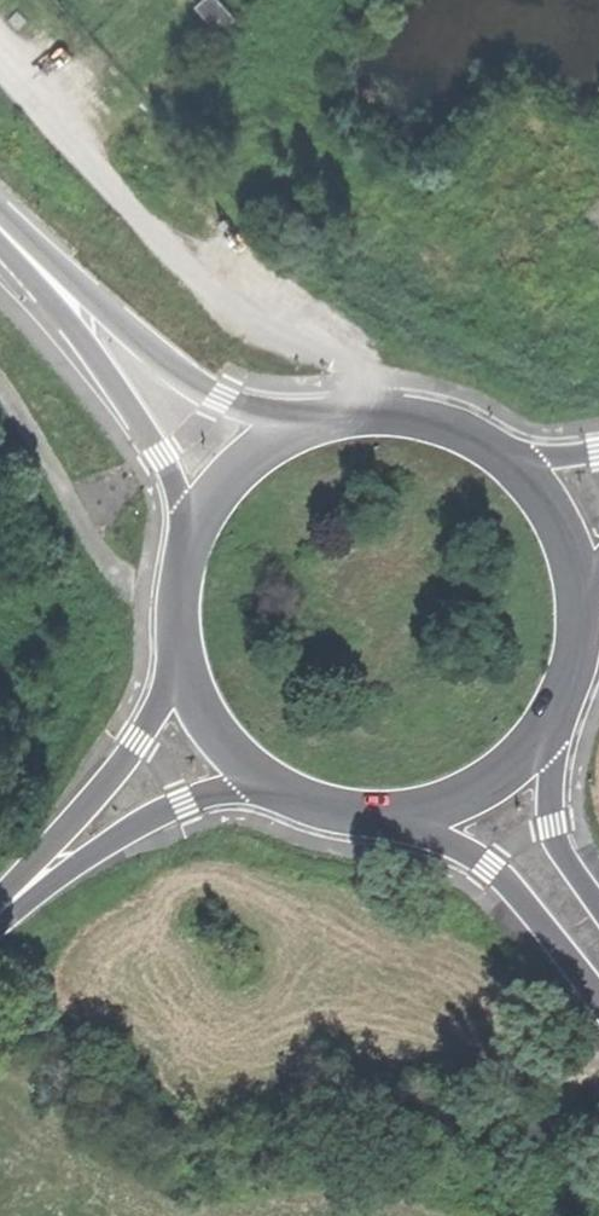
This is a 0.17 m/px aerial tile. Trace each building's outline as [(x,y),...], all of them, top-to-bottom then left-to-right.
[(240,14),(224,0),(217,0),(209,10),(229,27),(240,14)]
